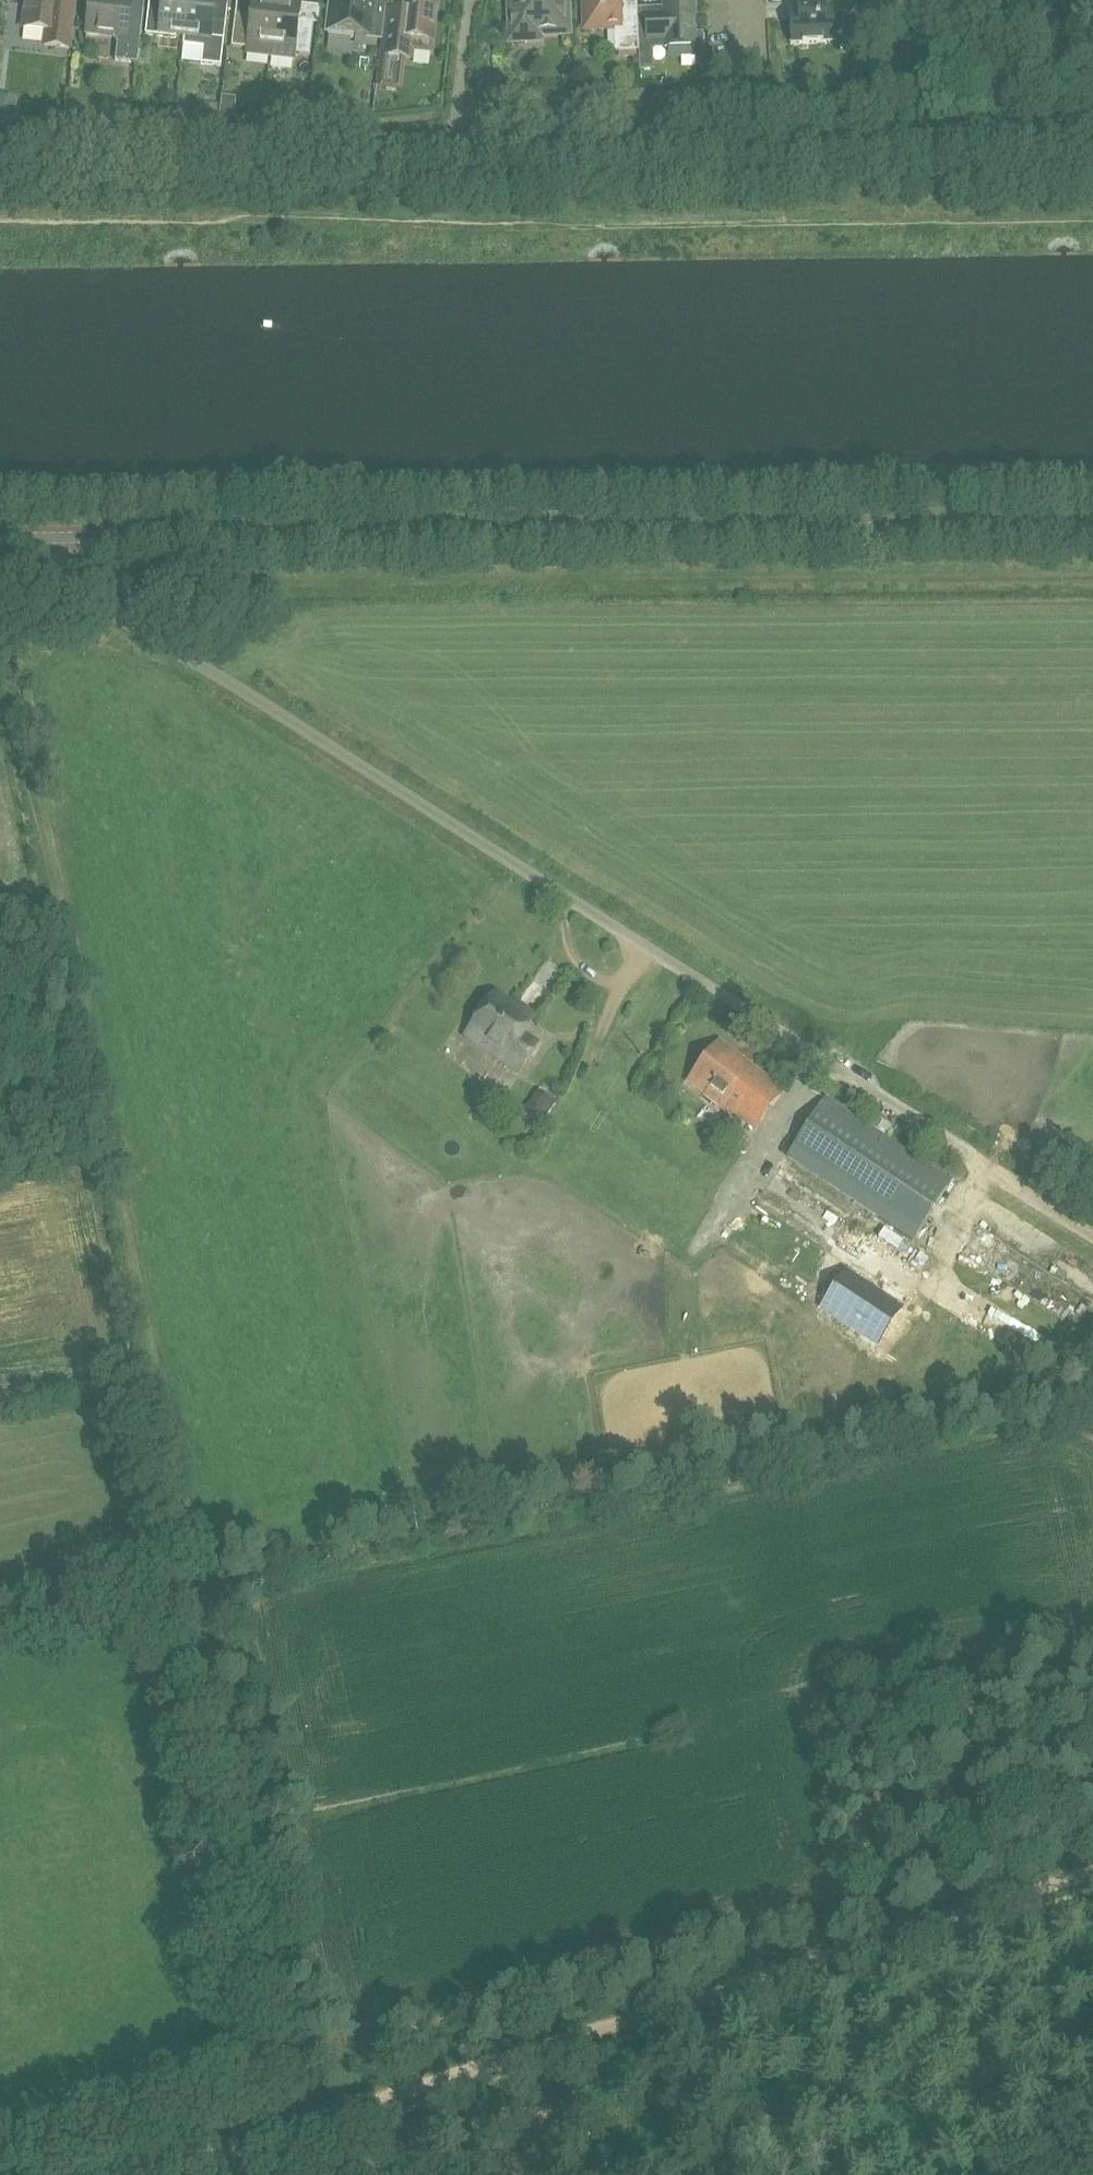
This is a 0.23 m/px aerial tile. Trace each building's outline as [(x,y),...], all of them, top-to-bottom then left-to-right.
[(25,27),(46,29),(44,44),(70,47),(73,21),(74,21),(77,0),(28,0),(25,27)] [(144,8),(131,6),(132,0),(91,0),(88,32),(113,34),(118,41),(116,60),(138,62),(144,8)] [(147,33),(175,37),(179,33),(185,34),(189,0),(151,0),(147,33)] [(228,7),(227,7),(228,0),(189,0),(185,34),(184,45),(203,47),(201,63),(221,66),(224,43),(228,7)] [(272,45),(277,2),(262,0),(252,0),(251,15),(236,13),(232,45),(247,47),(246,55),(270,58),(272,45)] [(381,41),(386,0),(332,0),(328,34),(354,37),(354,34),(367,35),(366,39),(381,41)] [(436,0),(406,0),(405,10),(387,7),(385,29),(388,30),(385,55),(387,55),(386,60),(383,59),(383,64),(380,63),(379,79),(400,81),(401,65),(398,65),(398,57),(410,58),(412,48),(430,50),(436,0)] [(543,34),(568,33),(567,0),(508,0),(509,30),(504,31),(505,44),(543,43),(543,34)] [(585,32),(615,31),(615,51),(638,50),(638,38),(637,22),(637,14),(624,14),(623,0),(584,0),(585,32)] [(798,14),(790,14),(791,43),(835,41),(835,35),(843,27),(843,13),(851,12),(858,6),(857,0),(797,0),(798,14)] [(291,4),(277,2),(272,45),(270,58),(296,61),(297,53),(309,54),(313,23),(298,21),(300,3),(291,2),(291,4)] [(646,15),(646,21),(637,22),(638,38),(647,38),(647,42),(664,41),(665,47),(695,46),(693,3),(663,4),(664,14),(646,15)] [(522,1064),(537,1043),(523,1033),(534,1017),(514,1003),(512,1006),(494,993),(470,1027),(522,1064)] [(755,1128),(784,1090),(718,1040),(687,1081),(731,1115),(733,1112),(755,1128)] [(537,1103),(545,1117),(563,1107),(555,1093),(537,1103)] [(853,1202),(891,1142),(826,1098),(787,1159),(853,1202)] [(904,1306),(850,1270),(825,1306),(880,1343),(904,1306)]
